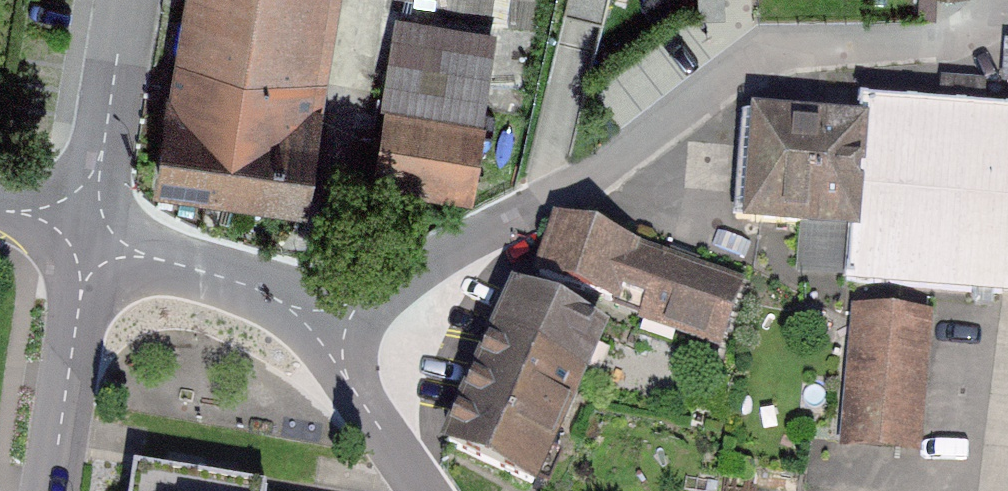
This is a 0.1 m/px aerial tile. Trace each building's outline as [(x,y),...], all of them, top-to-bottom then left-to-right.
[(186,95),(167,92),(153,178),(305,203),(321,103),(293,99),(309,0),(201,0),(186,95)] [(486,35),(404,22),(379,173),(461,187),(486,35)] [(857,100),(855,128),(848,228),(844,280),(1007,292),(1007,87),(1006,111),(857,100)] [(848,228),(855,128),(749,119),(741,220),(848,228)] [(663,259),(558,222),(539,275),(644,312),(663,259)] [(737,285),(663,259),(644,312),(642,317),(716,343),(737,285)] [(516,292),(498,339),(581,375),(600,335),(516,292)] [(915,446),(928,325),(857,317),(844,438),(915,446)] [(498,339),(449,443),(535,483),(581,375),(498,339)] [(134,471),(131,490),(258,490),(134,471)]
